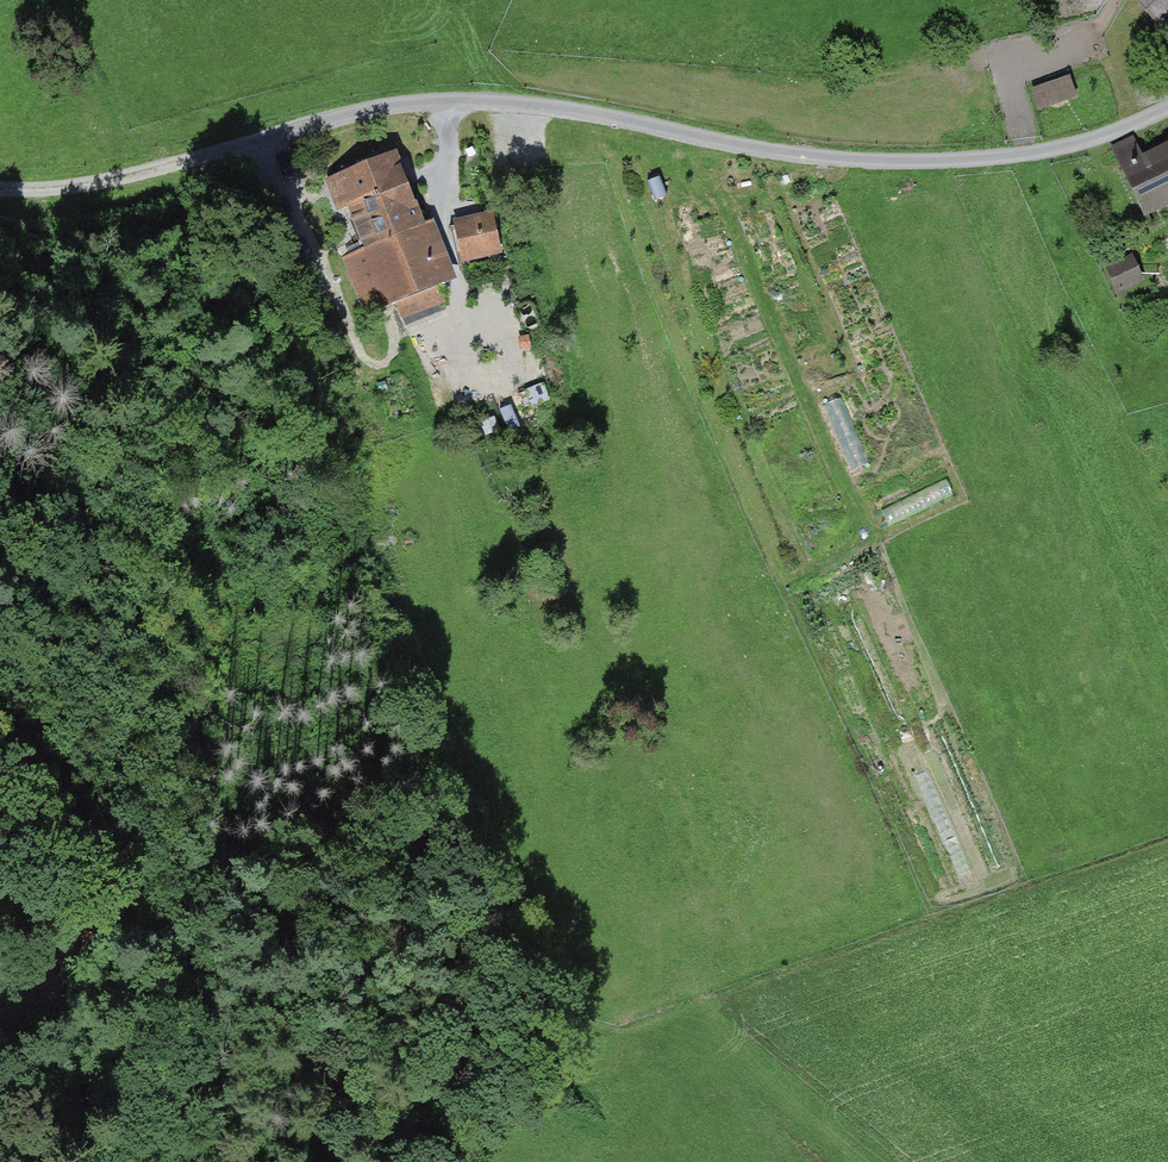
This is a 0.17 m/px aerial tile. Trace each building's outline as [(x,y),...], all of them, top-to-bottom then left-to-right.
[(1167,33),(1167,0),(1139,0),(1167,33)] [(1029,91),(1035,113),(1074,103),(1068,80),(1029,91)] [(1143,206),(1167,194),(1167,125),(1116,151),(1143,206)] [(385,316),(459,284),(397,145),(323,178),(385,316)] [(511,258),(488,204),(440,223),(463,277),(511,258)] [(1108,254),(1125,291),(1158,276),(1141,238),(1108,254)]
